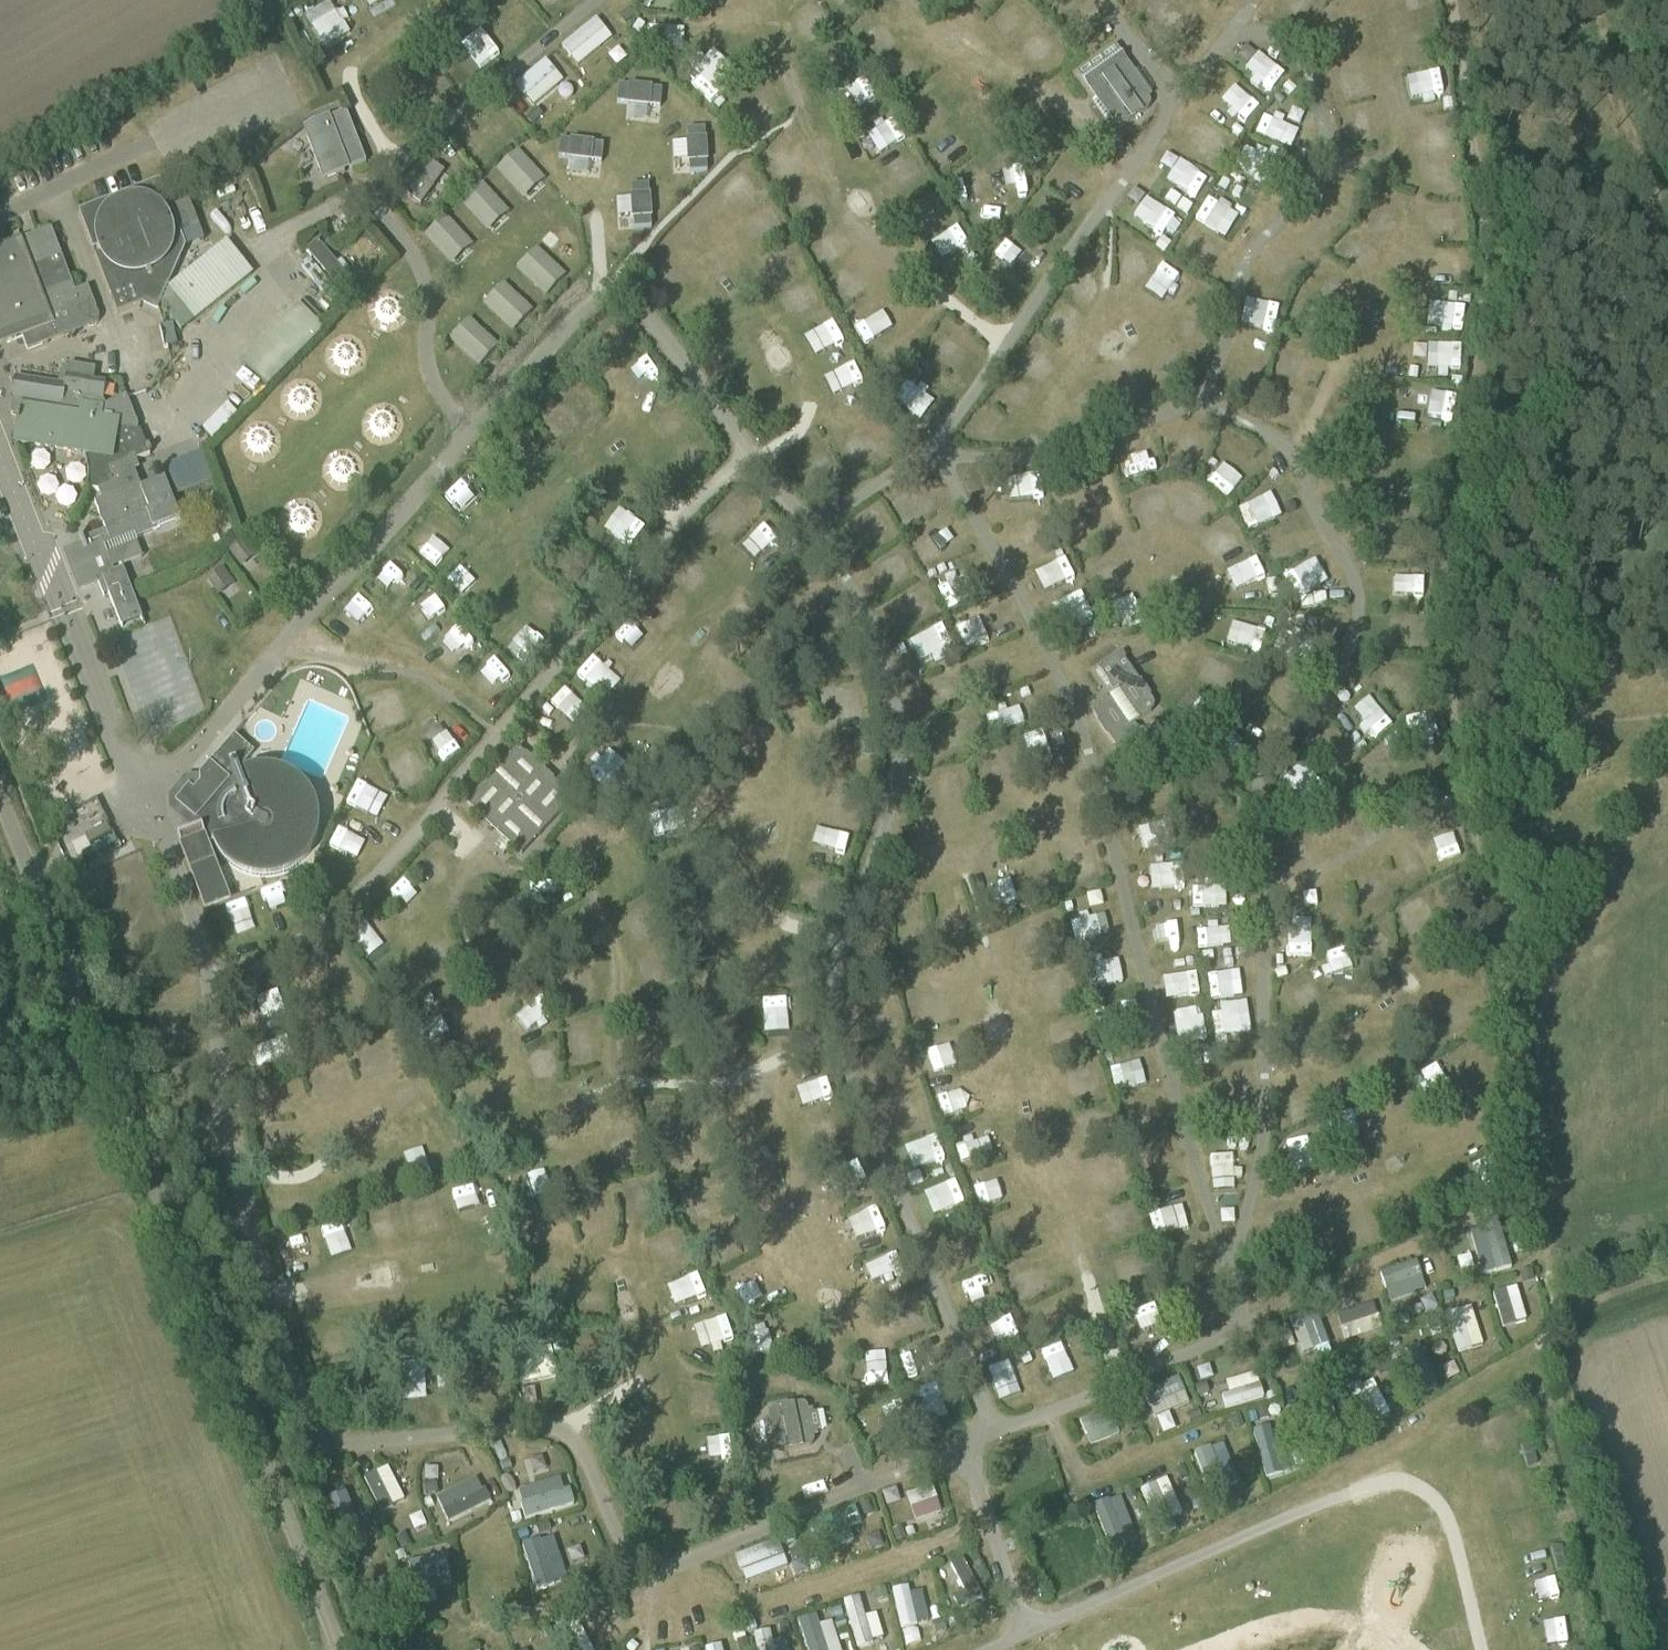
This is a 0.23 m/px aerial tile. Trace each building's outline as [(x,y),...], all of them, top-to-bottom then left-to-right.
[(323,50),(349,36),(330,0),(328,0),(304,13),(323,50)] [(393,6),(390,0),(362,0),(370,17),(393,6)] [(629,10),(620,16),(625,23),(633,17),(629,10)] [(592,16),(558,46),(576,67),(610,37),(592,16)] [(477,27),(457,44),(479,71),(499,53),(477,27)] [(644,50),(679,53),(681,30),(646,27),(644,50)] [(1151,95),(1115,45),(1076,73),(1112,123),(1116,121),(1118,123),(1118,124),(1119,124),(1120,125),(1121,125),(1122,125),(1123,125),(1124,125),(1125,125),(1126,124),(1148,109),(1149,108),(1150,107),(1150,106),(1151,105),(1151,104),(1151,103),(1151,102),(1150,101),(1150,100),(1149,99),(1148,98),(1151,95)] [(698,73),(689,83),(711,103),(738,74),(709,47),(690,66),(698,73)] [(544,57),(513,85),(532,106),(563,78),(544,57)] [(1402,76),(1407,98),(1421,95),(1422,101),(1444,96),(1437,68),(1402,76)] [(1214,101),(1223,105),(1220,114),(1246,124),(1257,94),(1222,81),(1214,101)] [(843,92),(853,114),(875,105),(865,83),(843,92)] [(618,86),(616,103),(660,108),(662,90),(618,86)] [(627,106),(625,117),(654,121),(656,110),(627,106)] [(535,110),(528,117),(534,123),(541,116),(535,110)] [(302,129),(322,182),(366,165),(347,112),(302,129)] [(1262,113),(1253,132),(1288,148),(1297,129),(1262,113)] [(881,120),(857,136),(871,156),(895,141),(881,120)] [(704,128),(686,130),(689,173),(707,172),(704,128)] [(560,140),(558,158),(601,163),(603,145),(560,140)] [(1275,160),(1244,144),(1233,165),(1264,181),(1275,160)] [(526,197),(542,172),(507,150),(491,174),(526,197)] [(422,166),(421,168),(419,166),(399,193),(420,208),(444,173),(424,159),(420,165),(422,166)] [(1194,199),(1207,177),(1175,159),(1163,181),(1194,199)] [(964,168),(950,186),(968,200),(982,182),(964,168)] [(493,191),(499,186),(489,173),(457,200),(483,232),(509,210),(493,191)] [(160,307),(165,293),(185,248),(174,217),(161,182),(78,214),(117,315),(140,306),(142,303),(159,310),(160,307)] [(648,185),(631,186),(633,229),(651,228),(648,185)] [(986,187),(966,217),(995,236),(1015,206),(986,187)] [(1126,207),(1140,213),(1147,200),(1133,193),(1126,207)] [(1228,235),(1242,213),(1210,193),(1196,215),(1228,235)] [(1150,200),(1139,217),(1168,236),(1180,219),(1150,200)] [(420,235),(448,264),(470,243),(442,214),(420,235)] [(21,338),(27,352),(94,328),(97,324),(98,323),(99,320),(99,316),(96,314),(88,289),(75,293),(51,229),(0,248),(0,346),(21,338)] [(932,246),(946,260),(962,245),(947,230),(932,246)] [(305,252),(346,297),(357,288),(317,241),(305,252)] [(993,258),(1011,267),(1019,250),(1001,241),(993,258)] [(511,269),(542,297),(563,274),(532,246),(511,269)] [(196,320),(248,278),(223,247),(170,290),(196,320)] [(1169,270),(1156,288),(1176,303),(1189,285),(1169,270)] [(477,302),(508,332),(530,311),(498,280),(477,302)] [(383,287),(369,301),(384,318),(399,304),(383,287)] [(1427,303),(1427,327),(1463,327),(1463,303),(1427,303)] [(878,304),(853,322),(866,340),(891,322),(878,304)] [(444,338),(475,366),(494,346),(463,318),(444,338)] [(340,346),(358,339),(351,321),(332,329),(340,346)] [(823,358),(842,352),(835,332),(816,338),(823,358)] [(1424,373),(1460,374),(1461,343),(1425,342),(1424,373)] [(16,377),(10,415),(17,416),(16,423),(18,424),(15,443),(26,444),(27,444),(76,451),(81,450),(84,458),(83,458),(83,459),(84,460),(84,461),(85,462),(85,463),(85,464),(86,465),(86,466),(86,467),(86,468),(86,470),(87,471),(87,472),(87,473),(87,474),(87,475),(87,476),(87,478),(87,479),(87,480),(87,481),(87,482),(87,483),(87,484),(87,486),(87,487),(87,488),(87,489),(87,490),(98,491),(101,490),(104,499),(94,503),(101,520),(103,525),(105,531),(83,540),(81,535),(78,536),(83,549),(72,553),(71,553),(77,569),(73,570),(80,588),(97,581),(102,596),(104,596),(102,592),(106,590),(121,627),(122,627),(120,622),(139,614),(143,626),(144,625),(116,552),(107,556),(103,547),(134,535),(131,527),(124,524),(128,518),(134,520),(146,516),(153,532),(180,521),(164,480),(140,490),(131,464),(150,456),(126,398),(105,406),(103,401),(105,385),(90,383),(92,371),(62,366),(59,384),(16,377)] [(322,383),(305,366),(298,373),(315,390),(322,383)] [(643,400),(660,392),(650,370),(633,378),(643,400)] [(298,372),(275,388),(290,409),(313,393),(298,372)] [(851,372),(833,380),(843,404),(861,397),(851,372)] [(909,379),(893,398),(917,419),(933,401),(909,379)] [(1451,418),(1455,392),(1426,388),(1422,414),(1451,418)] [(209,441),(234,414),(221,401),(195,428),(209,441)] [(549,435),(578,423),(568,401),(540,413),(549,435)] [(255,412),(239,430),(258,448),(274,431),(255,412)] [(387,415),(366,435),(383,452),(404,433),(387,415)] [(163,465),(177,496),(212,480),(198,450),(163,465)] [(1132,479),(1154,474),(1149,452),(1127,457),(1132,479)] [(333,468),(359,488),(369,476),(342,456),(333,468)] [(1222,462),(1204,482),(1225,500),(1242,480),(1222,462)] [(1270,492),(1235,509),(1246,532),(1281,515),(1270,492)] [(603,534),(634,544),(641,522),(611,512),(603,534)] [(755,524),(739,542),(754,557),(771,539),(755,524)] [(920,564),(951,544),(938,524),(907,543),(920,564)] [(430,564),(445,548),(428,533),(413,548),(430,564)] [(228,551),(240,568),(258,555),(245,538),(228,551)] [(565,571),(591,592),(608,572),(581,551),(565,571)] [(876,571),(896,564),(893,555),(873,562),(876,571)] [(1032,573),(1043,592),(1074,576),(1063,556),(1032,573)] [(1256,557),(1224,570),(1232,589),(1264,576),(1256,557)] [(235,584),(222,566),(205,579),(218,596),(235,584)] [(388,568),(369,588),(394,612),(413,591),(388,568)] [(1311,571),(1289,576),(1294,599),(1316,594),(1311,571)] [(948,576),(954,603),(974,598),(968,572),(948,576)] [(469,609),(485,593),(471,578),(455,593),(469,609)] [(1079,591),(1051,606),(1065,631),(1092,617),(1079,591)] [(355,629),(373,612),(357,595),(339,612),(355,629)] [(418,635),(439,612),(423,597),(401,620),(418,635)] [(1256,653),(1265,632),(1230,619),(1222,639),(1256,653)] [(623,620),(608,639),(634,659),(649,640),(623,620)] [(1278,656),(1309,656),(1310,641),(1299,640),(1299,628),(1278,627),(1278,656)] [(528,628),(510,644),(526,661),(543,645),(528,628)] [(942,629),(923,636),(929,654),(948,647),(942,629)] [(433,649),(441,662),(461,651),(453,638),(433,649)] [(603,647),(585,667),(600,681),(618,661),(603,647)] [(1153,701),(1152,701),(1149,696),(1151,695),(1141,680),(1139,681),(1124,660),(1125,658),(1121,652),(1097,669),(1098,671),(1099,671),(1109,684),(1107,686),(1113,693),(1095,705),(1095,706),(1094,707),(1094,708),(1093,708),(1093,709),(1093,710),(1093,711),(1093,712),(1093,713),(1093,714),(1094,715),(1094,716),(1095,717),(1098,721),(1096,723),(1106,737),(1107,736),(1123,758),(1121,759),(1125,765),(1149,749),(1138,732),(1139,731),(1134,724),(1150,713),(1151,712),(1152,711),(1152,710),(1153,710),(1153,709),(1153,708),(1154,707),(1154,706),(1154,705),(1154,704),(1153,703),(1153,702),(1153,701)] [(491,703),(509,686),(494,670),(476,688),(491,703)] [(569,683),(554,700),(568,713),(584,696),(569,683)] [(1351,709),(1375,740),(1392,726),(1368,695),(1351,709)] [(1018,705),(988,716),(994,733),(1024,723),(1018,705)] [(429,739),(444,757),(460,744),(446,726),(429,739)] [(1213,749),(1238,766),(1248,751),(1223,734),(1213,749)] [(177,839),(205,911),(231,902),(208,845),(212,843),(221,859),(231,868),(244,875),(264,880),(282,877),(298,868),(311,854),(317,840),(319,825),(318,814),(312,797),(304,786),(296,779),(285,773),(274,769),(264,768),(254,769),(244,772),(242,767),(254,753),(234,736),(196,779),(200,783),(193,792),(188,788),(175,804),(195,821),(196,831),(177,839)] [(1056,762),(1051,740),(1025,746),(1030,768),(1056,762)] [(860,742),(860,758),(874,758),(874,742),(860,742)] [(611,747),(600,772),(621,782),(633,757),(611,747)] [(473,796),(466,804),(474,811),(482,819),(505,840),(512,848),(522,856),(530,847),(538,838),(542,834),(565,808),(573,800),(565,792),(535,765),(526,757),(517,748),(508,758),(502,765),(473,796)] [(660,754),(647,759),(654,777),(667,772),(660,754)] [(1303,803),(1320,789),(1300,765),(1284,779),(1303,803)] [(352,779),(364,803),(386,792),(374,768),(352,779)] [(91,799),(58,819),(83,862),(116,842),(91,799)] [(1148,847),(1174,842),(1170,821),(1144,826),(1148,847)] [(340,826),(331,845),(362,861),(371,842),(340,826)] [(816,830),(814,855),(847,858),(849,834),(816,830)] [(1439,863),(1462,855),(1454,832),(1431,840),(1439,863)] [(1224,847),(1199,846),(1199,870),(1223,871),(1224,847)] [(1151,865),(1152,888),(1177,887),(1177,864),(1151,865)] [(996,913),(1020,905),(1011,877),(987,885),(996,913)] [(396,883),(382,898),(407,922),(422,907),(396,883)] [(225,905),(237,938),(260,930),(249,897),(225,905)] [(1072,939),(1107,936),(1105,913),(1070,917),(1072,939)] [(1309,956),(1308,919),(1284,919),(1285,956),(1309,956)] [(1177,923),(1146,925),(1147,942),(1167,941),(1167,954),(1178,953),(1177,923)] [(1192,926),(1195,949),(1220,946),(1217,923),(1192,926)] [(1340,949),(1318,957),(1326,977),(1347,969),(1340,949)] [(1086,990),(1121,981),(1115,958),(1080,966),(1086,990)] [(1207,972),(1208,999),(1241,997),(1240,971),(1207,972)] [(1161,975),(1162,998),(1197,996),(1195,973),(1161,975)] [(278,1014),(274,999),(258,1003),(262,1018),(278,1014)] [(1247,1029),(1242,1006),(1210,1014),(1215,1037),(1247,1029)] [(1180,1046),(1206,1040),(1198,1007),(1172,1013),(1180,1046)] [(441,1013),(410,1027),(419,1046),(450,1033),(441,1013)] [(1105,1041),(1131,1033),(1126,1016),(1100,1024),(1105,1041)] [(1115,1093),(1145,1083),(1138,1060),(1108,1069),(1115,1093)] [(1427,1065),(1410,1074),(1421,1095),(1438,1086),(1427,1065)] [(824,1072),(791,1089),(804,1114),(837,1097),(824,1072)] [(940,1105),(969,1095),(963,1077),(934,1088),(940,1105)] [(954,1143),(960,1164),(990,1155),(984,1134),(954,1143)] [(912,1170),(943,1159),(934,1135),(903,1147),(912,1170)] [(1285,1157),(1302,1151),(1296,1136),(1279,1142),(1285,1157)] [(1232,1188),(1231,1154),(1208,1155),(1210,1189),(1232,1188)] [(953,1179),(930,1189),(941,1213),(964,1203),(953,1179)] [(985,1200),(1003,1192),(997,1179),(979,1187),(985,1200)] [(458,1221),(489,1209),(478,1180),(447,1191),(458,1221)] [(693,1212),(705,1209),(700,1192),(688,1196),(693,1212)] [(1153,1237),(1186,1227),(1179,1204),(1146,1214),(1153,1237)] [(390,1209),(375,1214),(380,1230),(395,1224),(390,1209)] [(846,1227),(857,1253),(894,1238),(883,1212),(846,1227)] [(353,1223),(335,1224),(336,1243),(353,1242),(353,1223)] [(1482,1275),(1508,1268),(1497,1227),(1471,1234),(1482,1275)] [(715,1251),(710,1231),(697,1234),(701,1254),(715,1251)] [(1389,1300),(1423,1283),(1412,1261),(1378,1279),(1389,1300)] [(718,1286),(727,1303),(765,1284),(756,1266),(718,1286)] [(994,1271),(969,1278),(977,1306),(1002,1300),(994,1271)] [(1530,1271),(1520,1273),(1522,1281),(1532,1279),(1530,1271)] [(693,1276),(674,1284),(682,1307),(701,1299),(693,1276)] [(1516,1286),(1490,1293),(1501,1328),(1526,1321),(1516,1286)] [(1443,1313),(1455,1353),(1482,1345),(1470,1305),(1443,1313)] [(698,1355),(727,1343),(714,1312),(685,1323),(698,1355)] [(1301,1357),(1330,1350),(1320,1312),(1292,1320),(1301,1357)] [(1124,1320),(1131,1336),(1146,1328),(1138,1313),(1124,1320)] [(1008,1315),(986,1324),(995,1346),(1018,1337),(1008,1315)] [(1436,1321),(1427,1325),(1430,1332),(1439,1328),(1436,1321)] [(1362,1337),(1361,1322),(1340,1323),(1341,1338),(1362,1337)] [(781,1329),(745,1334),(748,1357),(784,1353),(781,1329)] [(517,1381),(553,1379),(552,1338),(516,1339),(517,1381)] [(1501,1342),(1492,1349),(1497,1357),(1507,1350),(1501,1342)] [(1391,1355),(1407,1398),(1438,1387),(1422,1343),(1391,1355)] [(1341,1348),(1333,1351),(1336,1360),(1344,1357),(1341,1348)] [(885,1351),(859,1359),(869,1391),(895,1383),(885,1351)] [(1332,1355),(1322,1358),(1325,1365),(1335,1362),(1332,1355)] [(996,1401),(1018,1394),(1007,1362),(985,1369),(996,1401)] [(1385,1363),(1376,1367),(1379,1374),(1389,1370),(1385,1363)] [(1177,1377),(1140,1393),(1151,1419),(1188,1403),(1177,1377)] [(1364,1427),(1386,1416),(1369,1381),(1347,1392),(1364,1427)] [(1204,1385),(1195,1388),(1198,1397),(1207,1394),(1204,1385)] [(1338,1391),(1331,1395),(1337,1404),(1343,1399),(1338,1391)] [(820,1431),(817,1413),(813,1413),(812,1409),(808,1410),(808,1407),(807,1406),(807,1405),(806,1405),(806,1404),(805,1404),(804,1403),(803,1403),(802,1403),(801,1403),(800,1403),(773,1408),(773,1409),(772,1409),(771,1409),(770,1410),(769,1411),(769,1412),(768,1413),(768,1414),(768,1415),(769,1419),(765,1419),(766,1423),(763,1424),(766,1442),(770,1441),(771,1445),(775,1444),(775,1448),(776,1448),(776,1449),(776,1450),(777,1450),(778,1451),(779,1451),(780,1452),(781,1452),(782,1452),(810,1446),(811,1446),(811,1445),(812,1445),(813,1444),(813,1443),(814,1442),(814,1441),(814,1440),(814,1437),(817,1436),(817,1432),(820,1431)] [(1265,1408),(1257,1410),(1260,1420),(1268,1418),(1265,1408)] [(1196,1411),(1187,1415),(1190,1422),(1199,1418),(1196,1411)] [(1239,1416),(1231,1418),(1234,1428),(1242,1426),(1239,1416)] [(704,1463),(727,1463),(727,1436),(705,1436),(704,1463)] [(1210,1502),(1245,1487),(1225,1439),(1190,1454),(1210,1502)] [(1531,1443),(1521,1446),(1527,1466),(1537,1463),(1531,1443)] [(379,1512),(404,1501),(387,1466),(363,1477),(379,1512)] [(1183,1467),(1176,1471),(1180,1480),(1187,1477),(1183,1467)] [(509,1492),(519,1522),(574,1504),(569,1488),(560,1491),(555,1477),(509,1492)] [(442,1521),(485,1504),(475,1478),(431,1495),(442,1521)] [(1137,1488),(1157,1537),(1182,1526),(1162,1478),(1137,1488)] [(914,1521),(940,1507),(927,1483),(901,1496),(914,1521)] [(435,1485),(425,1485),(426,1493),(436,1493),(435,1485)] [(1131,1488),(1124,1491),(1128,1500),(1135,1497),(1131,1488)] [(367,1545),(363,1533),(375,1528),(363,1493),(349,1498),(346,1490),(325,1498),(346,1553),(367,1545)] [(1091,1504),(1105,1549),(1132,1541),(1118,1495),(1091,1504)] [(868,1503),(860,1506),(864,1515),(871,1512),(868,1503)] [(810,1555),(853,1539),(848,1526),(859,1522),(853,1507),(800,1527),(810,1555)] [(546,1523),(537,1527),(539,1534),(549,1531),(546,1523)] [(901,1529),(893,1532),(897,1541),(904,1539),(901,1529)] [(404,1537),(397,1540),(402,1549),(409,1546),(404,1537)] [(738,1580),(783,1570),(777,1542),(732,1552),(738,1580)] [(1561,1546),(1551,1548),(1556,1568),(1566,1566),(1561,1546)] [(799,1549),(790,1552),(793,1560),(802,1556),(799,1549)] [(407,1588),(447,1587),(446,1556),(406,1557),(407,1588)] [(939,1569),(953,1608),(981,1598),(966,1559),(939,1569)] [(386,1580),(376,1582),(379,1591),(388,1589),(386,1580)] [(927,1621),(918,1584),(887,1592),(896,1629),(927,1621)] [(884,1589),(875,1591),(877,1601),(887,1598),(884,1589)] [(1546,1591),(1547,1615),(1572,1614),(1571,1590),(1546,1591)] [(390,1597),(390,1605),(400,1606),(400,1598),(390,1597)] [(803,1649),(836,1649),(826,1611),(795,1618),(803,1649)] [(843,1618),(834,1621),(837,1631),(847,1628),(843,1618)] [(574,1619),(549,1632),(559,1649),(591,1649),(574,1619)] [(943,1622),(933,1624),(936,1633),(945,1631),(943,1622)] [(787,1624),(779,1625),(781,1635),(789,1634),(787,1624)] [(750,1632),(753,1649),(789,1649),(787,1640),(769,1643),(767,1629),(750,1632)] [(385,1643),(386,1649),(409,1649),(406,1638),(385,1643)] [(738,1643),(740,1649),(748,1649),(746,1641),(738,1643)]
